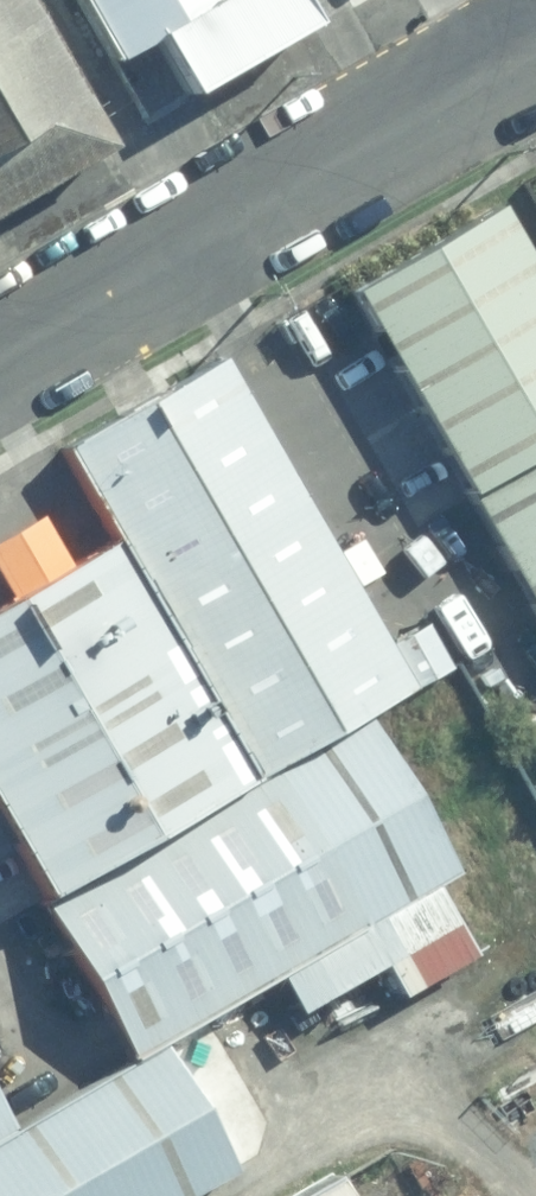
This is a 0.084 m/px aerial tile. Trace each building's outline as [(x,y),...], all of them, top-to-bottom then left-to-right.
[(15,0),(0,0),(0,160),(81,114),(15,0)] [(140,50),(227,0),(111,0),(140,50)] [(366,287),(535,599),(535,247),(514,207),(366,287)] [(418,682),(222,354),(65,448),(261,775),(365,714),(418,682)] [(261,775),(114,530),(0,598),(0,802),(57,897),(261,775)] [(261,775),(57,897),(150,1052),(458,868),(365,714),(261,775)] [(251,1174),(180,1055),(0,1162),(0,1195),(214,1195),(251,1174)] [(29,1145),(0,1096),(0,1162),(29,1145)] [(347,1169),(303,1195),(363,1195),(347,1169)]
